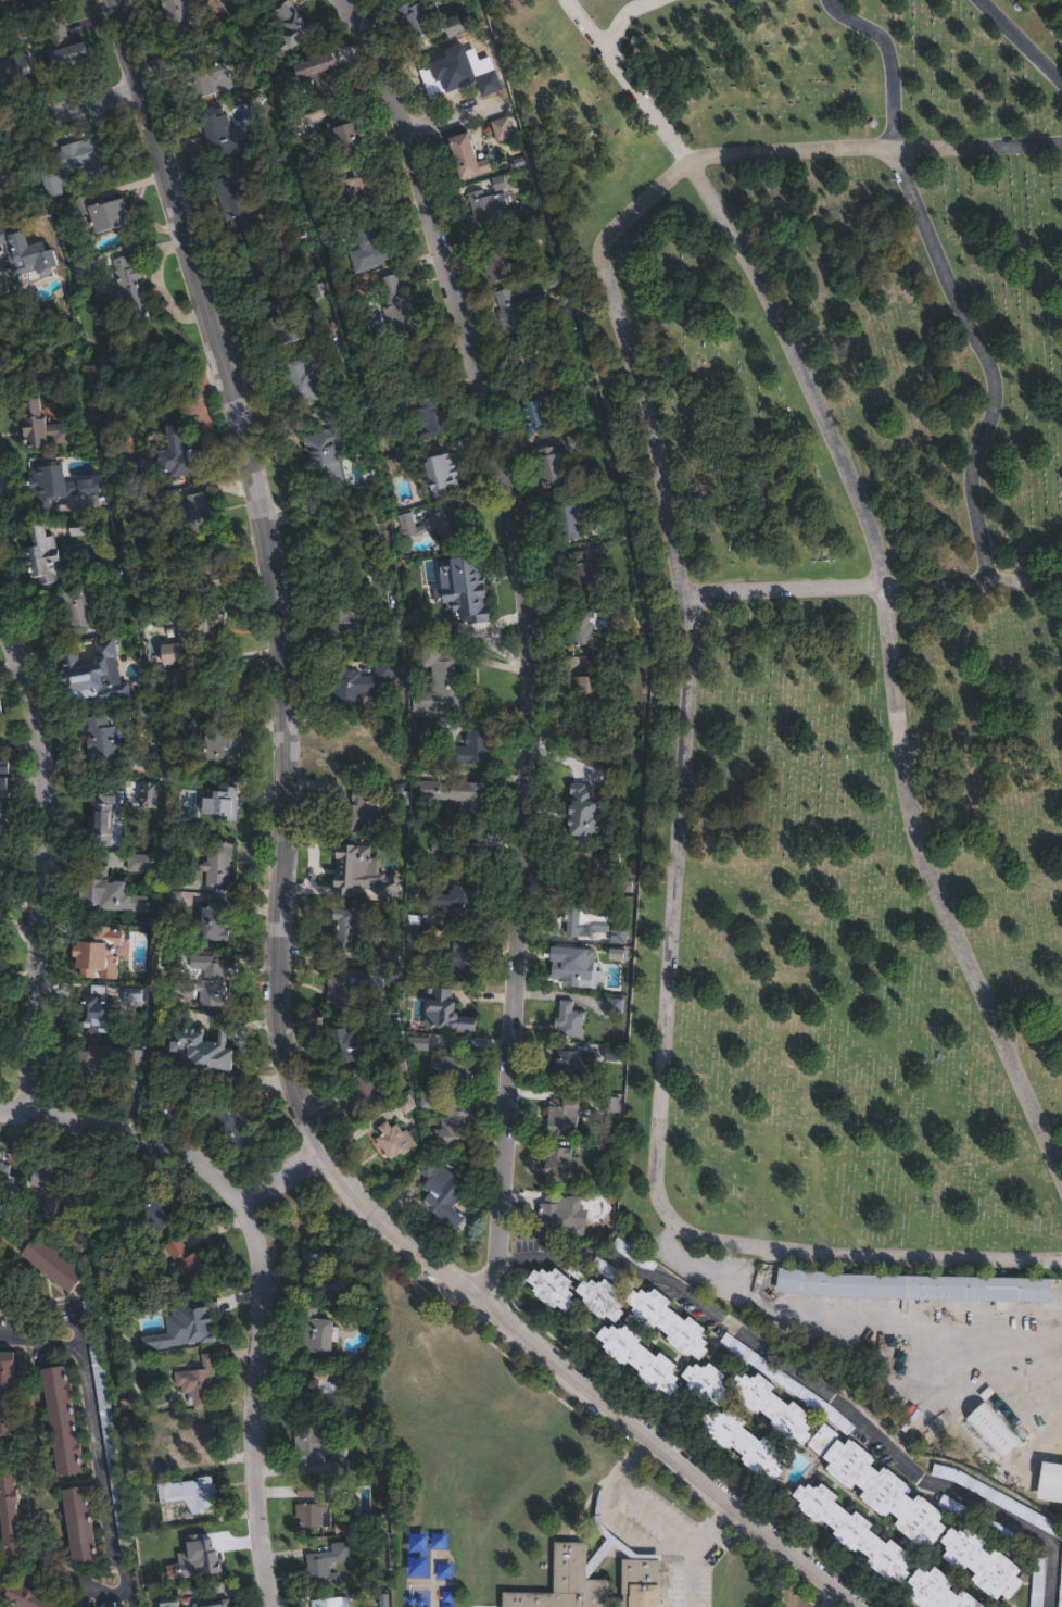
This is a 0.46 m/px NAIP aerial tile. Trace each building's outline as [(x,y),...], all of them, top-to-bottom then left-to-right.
[(169,29),(162,0),(199,0),(204,21),(199,22),(201,32),(177,37),(175,27),(169,29)] [(270,5),(278,0),(287,0),(299,15),(300,14),(313,32),(294,47),(279,26),(275,29),(269,23),(276,17),(273,13),(275,12),(270,5)] [(414,0),(419,10),(421,8),(428,18),(430,17),(438,29),(429,35),(428,33),(409,43),(392,13),(414,0)] [(456,14),(458,18),(466,15),(471,29),(447,38),(441,20),(456,14)] [(61,38),(64,48),(84,41),(87,49),(90,48),(93,60),(79,64),(80,68),(68,73),(67,67),(54,72),(48,52),(56,50),(47,21),(61,16),(67,36),(61,38)] [(30,35),(12,40),(8,25),(25,18),(30,35)] [(498,59),(494,46),(483,49),(487,62),(498,59)] [(200,47),(206,68),(223,63),(226,74),(229,73),(232,87),(195,98),(191,83),(187,84),(178,53),(200,47)] [(489,66),(476,73),(469,59),(476,57),(473,51),(481,48),(489,66)] [(451,51),(460,77),(450,81),(447,78),(442,80),(444,85),(432,89),(428,77),(423,78),(419,67),(427,64),(426,61),(435,58),(437,60),(441,59),(440,55),(451,51)] [(33,79),(0,90),(0,58),(8,55),(10,59),(28,53),(34,71),(30,72),(33,79)] [(339,65),(349,99),(325,105),(319,87),(315,88),(311,74),(315,73),(312,60),(336,53),(340,65),(339,65)] [(220,108),(223,114),(226,113),(235,139),(230,140),(232,148),(250,141),(253,153),(228,162),(226,156),(214,161),(199,115),(220,108)] [(365,147),(336,155),(328,130),(337,128),(333,117),(359,110),(366,134),(361,135),(365,147)] [(513,137),(494,142),(489,122),(506,116),(513,137)] [(104,150),(105,153),(110,152),(117,173),(92,183),(86,165),(64,173),(71,190),(49,199),(41,176),(54,172),(49,156),(62,151),(60,147),(104,130),(111,148),(104,150)] [(480,173),(462,179),(448,140),(467,134),(480,173)] [(289,168),(277,173),(271,156),(285,152),(289,168)] [(2,194),(0,195),(0,168),(15,163),(22,181),(15,184),(16,188),(1,193),(2,194)] [(368,167),(370,174),(374,173),(382,198),(350,209),(341,183),(356,177),(354,172),(368,167)] [(329,185),(311,190),(306,175),(325,170),(329,185)] [(244,194),(246,202),(250,201),(252,210),(256,209),(261,224),(235,233),(229,218),(226,219),(214,183),(241,174),(248,193),(244,194)] [(482,189),(485,198),(504,191),(508,205),(495,210),(500,223),(488,227),(486,224),(477,227),(466,194),(482,189)] [(88,196),(91,205),(104,201),(104,203),(123,198),(129,224),(97,233),(92,216),(80,218),(75,199),(88,196)] [(382,218),(390,244),(394,242),(397,255),(383,260),(383,263),(370,266),(365,249),(362,250),(355,226),(382,218)] [(543,240),(529,244),(523,227),(538,223),(543,240)] [(339,239),(323,244),(317,230),(333,224),(339,239)] [(8,239),(0,242),(0,225),(3,233),(11,230),(12,233),(25,228),(30,246),(42,241),(48,253),(52,252),(58,264),(50,267),(51,268),(38,273),(36,265),(27,268),(25,259),(16,262),(8,239)] [(279,275),(252,286),(244,266),(253,263),(250,252),(287,238),(289,244),(285,246),(289,258),(275,263),(279,275)] [(508,238),(509,241),(519,239),(523,254),(509,258),(511,265),(508,266),(511,277),(491,283),(489,275),(486,276),(477,244),(491,240),(492,242),(508,238)] [(127,255),(131,269),(137,267),(141,278),(136,279),(151,321),(129,328),(124,312),(116,315),(109,294),(118,290),(113,273),(116,272),(112,261),(127,255)] [(397,273),(405,298),(408,297),(414,314),(420,312),(423,322),(390,332),(382,309),(389,306),(380,278),(397,273)] [(371,296),(358,300),(352,278),(365,274),(371,296)] [(509,290),(510,294),(522,291),(524,299),(545,293),(549,307),(522,315),(526,328),(506,334),(506,330),(503,331),(497,313),(501,312),(495,293),(509,290)] [(275,301),(280,315),(285,313),(295,340),(277,347),(261,306),(275,301)] [(529,339),(530,344),(540,342),(544,356),(533,360),(536,373),(531,374),(532,380),(520,384),(511,353),(516,352),(514,343),(529,339)] [(382,341),(383,346),(395,342),(397,354),(429,347),(437,379),(408,386),(406,376),(401,377),(396,356),(388,359),(389,364),(377,366),(375,359),(370,360),(367,344),(382,341)] [(295,362),(299,372),(308,369),(309,375),(319,372),(325,388),(320,389),(324,397),(306,402),(307,405),(296,410),(293,400),(289,402),(286,391),(289,390),(281,367),(295,362)] [(71,380),(73,415),(55,417),(55,416),(54,416),(54,417),(51,417),(51,416),(49,416),(49,415),(46,415),(45,394),(40,394),(40,382),(71,380)] [(536,432),(528,435),(528,432),(527,429),(529,428),(522,404),(531,401),(530,397),(543,393),(547,413),(543,414),(546,424),(535,427),(536,432)] [(45,397),(46,424),(74,423),(75,427),(76,442),(49,444),(50,451),(29,452),(28,437),(23,437),(23,427),(22,423),(26,422),(25,398),(45,397)] [(437,398),(438,403),(443,402),(450,429),(441,431),(440,431),(441,436),(429,439),(427,431),(426,426),(421,427),(421,425),(417,426),(416,422),(414,422),(412,412),(420,409),(419,402),(437,398)] [(179,423),(164,425),(161,404),(176,402),(179,423)] [(345,420),(326,425),(324,411),(343,406),(345,420)] [(594,419),(576,424),(573,412),(592,407),(594,419)] [(340,457),(345,482),(331,486),(329,478),(313,481),(303,438),(325,432),(324,430),(325,430),(355,423),(357,430),(358,437),(346,440),(350,454),(340,457)] [(180,428),(184,450),(198,448),(201,474),(172,477),(172,472),(160,474),(156,450),(168,448),(166,428),(166,426),(179,424),(180,428)] [(583,448),(570,452),(566,438),(579,434),(583,448)] [(556,447),(557,453),(559,452),(561,465),(560,465),(564,482),(543,488),(536,459),(540,459),(539,450),(556,447)] [(452,452),(455,466),(458,465),(460,477),(458,477),(459,485),(430,492),(429,485),(419,488),(415,469),(429,466),(427,459),(452,452)] [(61,465),(64,482),(76,481),(100,477),(101,490),(78,493),(58,495),(58,500),(49,501),(50,514),(31,516),(27,478),(34,477),(33,469),(61,465)] [(129,493),(114,494),(113,476),(140,474),(141,484),(128,485),(129,493)] [(205,491),(213,522),(210,523),(212,533),(188,540),(182,520),(147,529),(143,518),(188,507),(186,495),(205,491)] [(577,522),(580,539),(568,540),(567,535),(558,536),(554,511),(561,510),(559,495),(586,491),(589,506),(581,507),(582,520),(577,522)] [(453,505),(458,513),(455,515),(459,520),(456,524),(466,538),(456,548),(450,537),(442,539),(434,529),(429,532),(429,530),(418,537),(417,536),(405,538),(400,516),(410,513),(416,529),(425,525),(423,522),(445,507),(447,510),(453,505)] [(321,508),(321,543),(344,543),(344,508),(321,508)] [(86,537),(66,537),(66,522),(86,520),(86,537)] [(40,526),(42,538),(51,536),(59,574),(53,575),(54,583),(37,587),(36,580),(28,581),(22,550),(29,549),(26,528),(40,526)] [(581,551),(583,563),(599,560),(604,593),(576,598),(574,588),(571,589),(567,553),(581,551)] [(173,565),(152,569),(149,557),(169,553),(173,565)] [(198,594),(186,597),(182,579),(193,577),(191,565),(198,564),(197,558),(217,554),(223,585),(197,590),(198,594)] [(476,580),(475,591),(488,602),(467,627),(452,612),(450,615),(443,627),(416,612),(419,602),(422,603),(427,598),(439,604),(441,601),(439,599),(447,588),(446,581),(437,581),(437,566),(476,562),(478,580),(476,580)] [(98,594),(101,611),(104,610),(106,622),(98,623),(99,627),(83,630),(81,627),(68,629),(61,592),(99,586),(101,594),(98,594)] [(630,599),(631,610),(632,608),(635,626),(606,630),(608,646),(589,650),(587,643),(571,645),(567,615),(607,608),(607,602),(630,599)] [(353,614),(354,628),(376,627),(377,637),(347,638),(347,641),(331,642),(329,607),(347,606),(347,602),(355,601),(356,614),(353,614)] [(214,624),(215,636),(224,636),(225,650),(198,652),(197,637),(179,638),(177,618),(193,616),(192,611),(223,608),(225,623),(214,624)] [(401,641),(390,641),(389,620),(400,619),(401,641)] [(115,658),(119,685),(127,683),(129,696),(115,700),(115,701),(91,705),(90,703),(69,706),(67,695),(63,695),(62,686),(61,687),(59,677),(61,677),(60,670),(61,670),(56,646),(113,638),(116,658),(115,658)] [(441,643),(441,656),(456,656),(456,674),(459,674),(459,688),(462,688),(462,710),(439,710),(413,710),(413,693),(431,693),(431,682),(431,665),(422,665),(422,643),(441,643)] [(182,661),(164,663),(162,646),(180,644),(182,661)] [(600,677),(600,694),(605,694),(606,713),(574,715),(573,678),(587,677),(586,661),(606,661),(606,676),(600,677)] [(213,663),(214,674),(233,671),(235,687),(223,688),(224,695),(235,694),(237,707),(220,710),(219,703),(199,705),(197,680),(156,683),(154,668),(213,663)] [(402,665),(402,677),(392,677),(391,693),(359,692),(359,708),(347,708),(347,712),(333,712),(334,669),(355,669),(355,671),(361,671),(361,676),(372,676),(374,664),(402,665)] [(103,717),(104,728),(108,727),(108,733),(115,732),(115,740),(119,739),(121,750),(124,749),(126,765),(97,769),(94,751),(87,752),(85,740),(87,740),(85,719),(103,717)] [(433,743),(419,743),(418,720),(433,720),(433,743)] [(239,729),(238,763),(224,763),(224,758),(207,758),(207,744),(193,743),(193,761),(172,759),(172,753),(162,752),(163,737),(170,737),(170,741),(199,742),(199,729),(239,729)] [(493,730),(491,762),(467,761),(467,764),(453,763),(454,748),(466,749),(467,729),(493,730)] [(371,735),(370,773),(341,771),(341,765),(336,765),(337,748),(341,748),(342,741),(351,741),(352,733),(371,735)] [(0,760),(0,788),(10,788),(10,760),(0,760)] [(490,784),(488,808),(486,808),(485,823),(463,820),(465,799),(457,798),(456,803),(445,802),(417,798),(419,783),(446,787),(456,787),(457,782),(457,781),(490,784)] [(132,803),(131,818),(108,818),(108,828),(117,829),(117,839),(105,839),(105,841),(78,840),(80,783),(117,784),(116,802),(132,803)] [(231,814),(205,814),(205,799),(213,799),(213,791),(223,791),(223,786),(235,786),(235,800),(231,800),(231,814)] [(379,799),(376,834),(353,832),(353,830),(336,829),(338,803),(352,804),(353,787),(367,788),(366,798),(379,799)] [(612,828),(612,839),(578,837),(579,825),(560,824),(561,808),(559,808),(560,792),(586,794),(585,812),(599,812),(598,823),(606,824),(606,827),(612,828)] [(486,834),(485,848),(480,848),(479,870),(450,869),(451,855),(432,854),(432,843),(468,845),(468,840),(472,840),(473,834),(486,834)] [(229,858),(230,884),(217,886),(217,887),(205,887),(205,871),(202,871),(201,861),(206,859),(206,842),(232,841),(233,858),(229,858)] [(368,851),(367,870),(353,869),(353,877),(347,877),(347,884),(338,884),(338,877),(332,877),(333,849),(368,851)] [(577,852),(578,856),(591,853),(592,857),(600,855),(603,866),(591,868),(592,872),(579,876),(580,879),(571,881),(570,879),(558,882),(556,870),(565,868),(561,855),(577,852)] [(152,855),(151,875),(125,874),(125,881),(124,909),(99,908),(99,905),(79,904),(80,879),(90,879),(91,866),(125,867),(126,855),(152,855)] [(483,888),(483,900),(479,900),(479,905),(473,904),(473,920),(441,919),(441,906),(425,905),(426,890),(441,891),(441,894),(450,894),(451,886),(483,888)] [(182,892),(181,906),(162,905),(163,890),(182,892)] [(227,904),(226,928),(228,929),(228,941),(212,940),(211,946),(200,945),(202,908),(208,909),(210,903),(227,904)] [(596,904),(595,920),(607,921),(606,931),(590,930),(590,934),(577,933),(576,936),(567,936),(567,922),(561,922),(562,905),(576,905),(576,903),(596,904)] [(355,911),(355,920),(357,920),(357,936),(362,936),(362,946),(357,946),(357,949),(330,949),(330,938),(334,938),(334,919),(334,911),(355,911)] [(84,976),(119,978),(121,928),(83,927),(83,938),(74,938),(73,968),(84,969),(84,976)] [(421,930),(421,945),(406,945),(406,930),(421,930)] [(628,934),(627,946),(602,944),(603,933),(628,934)] [(480,945),(479,968),(475,967),(473,978),(462,977),(462,975),(448,974),(450,964),(446,964),(447,952),(452,952),(452,940),(463,940),(462,944),(480,945)] [(400,945),(399,962),(380,961),(381,944),(400,945)] [(602,972),(602,981),(592,981),(592,989),(561,987),(561,979),(560,979),(560,970),(557,970),(559,944),(574,945),(574,947),(594,950),(594,957),(596,957),(595,971),(602,972)] [(224,961),(220,1007),(200,1006),(201,999),(175,996),(176,982),(198,984),(199,978),(203,979),(204,971),(189,970),(190,954),(212,955),(212,959),(224,961)] [(368,980),(370,1009),(362,1010),(361,1004),(329,1006),(327,979),(330,979),(330,971),(370,968),(371,980),(368,980)] [(124,1000),(106,1000),(105,987),(124,987),(124,1000)] [(452,991),(451,1002),(455,1002),(454,1014),(458,1014),(458,1017),(476,1018),(476,1030),(440,1028),(423,1027),(425,1003),(428,1003),(428,994),(437,995),(437,990),(452,991)] [(112,1003),(110,1022),(100,1021),(99,1033),(86,1031),(86,1029),(71,1027),(72,1014),(75,1015),(77,993),(93,994),(93,1002),(112,1003)] [(621,999),(621,1013),(605,1012),(606,997),(621,999)] [(585,1010),(584,1022),(582,1022),(581,1038),(562,1037),(562,1027),(554,1026),(555,1018),(558,1018),(559,1000),(571,1001),(571,1009),(585,1010)] [(179,1069),(233,1071),(233,1049),(224,1048),(225,1028),(214,1028),(214,1037),(203,1036),(204,1026),(179,1025),(179,1036),(169,1035),(169,1054),(180,1054),(179,1069)] [(346,1027),(347,1033),(353,1032),(354,1038),(358,1037),(363,1059),(341,1064),(339,1054),(336,1055),(330,1030),(346,1027)] [(428,1039),(427,1051),(409,1049),(406,1037),(428,1039)] [(137,1046),(136,1052),(140,1052),(140,1071),(122,1071),(122,1052),(128,1052),(129,1045),(137,1046)] [(463,1046),(462,1056),(469,1056),(469,1067),(472,1067),(471,1080),(460,1080),(460,1084),(439,1082),(441,1053),(451,1054),(451,1045),(463,1046)] [(118,1054),(117,1068),(99,1067),(97,1090),(85,1090),(86,1084),(75,1083),(76,1075),(73,1075),(74,1060),(77,1060),(78,1051),(118,1054)] [(592,1051),(592,1065),(582,1063),(580,1085),(552,1083),(554,1059),(556,1059),(557,1051),(571,1052),(574,1052),(574,1051),(592,1051)] [(367,1066),(372,1077),(380,1074),(384,1082),(376,1088),(378,1094),(383,1092),(387,1100),(370,1107),(369,1104),(357,1109),(342,1079),(367,1066)] [(238,1093),(240,1113),(249,1122),(242,1127),(243,1128),(237,1133),(239,1135),(243,1131),(253,1142),(235,1158),(215,1135),(214,1137),(188,1117),(200,1102),(207,1106),(218,1097),(216,1081),(240,1077),(242,1092),(238,1093)] [(438,1090),(437,1109),(422,1108),(423,1089),(438,1090)] [(579,1101),(579,1109),(587,1109),(587,1120),(573,1120),(573,1133),(547,1132),(548,1106),(554,1106),(554,1101),(579,1101)] [(471,1105),(469,1145),(458,1144),(458,1147),(446,1147),(446,1143),(432,1142),(433,1129),(441,1129),(442,1116),(447,1116),(448,1103),(471,1105)] [(387,1119),(391,1127),(396,1123),(404,1135),(409,1132),(418,1146),(396,1160),(393,1156),(389,1159),(375,1139),(381,1134),(376,1127),(387,1119)] [(583,1156),(582,1170),(566,1168),(565,1182),(549,1180),(551,1173),(544,1173),(545,1160),(551,1162),(551,1158),(546,1157),(547,1147),(572,1150),(572,1155),(583,1156)] [(615,1159),(596,1159),(596,1147),(615,1147),(615,1159)] [(13,1219),(0,1218),(0,1205),(4,1206),(9,1203),(9,1195),(4,1188),(0,1187),(0,1150),(2,1151),(1,1162),(4,1162),(4,1165),(11,1166),(10,1176),(16,1177),(13,1219)] [(63,1171),(54,1220),(43,1219),(49,1189),(33,1185),(37,1162),(60,1166),(59,1170),(63,1171)] [(467,1218),(457,1231),(430,1207),(431,1205),(425,1200),(430,1193),(425,1188),(444,1165),(471,1189),(455,1208),(467,1218)] [(121,1183),(115,1205),(101,1202),(98,1214),(72,1206),(81,1172),(121,1183)] [(175,1215),(161,1232),(157,1229),(151,1236),(129,1218),(140,1205),(137,1203),(148,1190),(157,1197),(156,1198),(175,1215)] [(37,1196),(33,1226),(20,1223),(24,1194),(37,1196)] [(582,1196),(581,1223),(586,1223),(585,1236),(570,1235),(570,1232),(561,1232),(552,1232),(552,1228),(543,1228),(544,1203),(547,1203),(547,1197),(562,1197),(561,1204),(567,1204),(568,1196),(582,1196)] [(86,1273),(69,1293),(22,1256),(28,1248),(38,1235),(54,1248),(86,1273)] [(186,1252),(188,1256),(195,1252),(201,1261),(201,1260),(202,1260),(203,1259),(204,1259),(205,1259),(206,1259),(207,1259),(208,1260),(210,1261),(211,1263),(211,1264),(211,1265),(215,1263),(222,1273),(198,1289),(194,1284),(179,1295),(169,1281),(177,1277),(172,1269),(180,1263),(177,1258),(174,1260),(164,1246),(178,1236),(188,1251),(186,1252)] [(648,1258),(642,1267),(615,1247),(621,1238),(648,1258)] [(343,1242),(344,1255),(345,1260),(304,1267),(303,1255),(302,1247),(314,1246),(314,1248),(327,1247),(326,1244),(343,1242)] [(637,1282),(631,1292),(592,1265),(598,1255),(637,1282)] [(1051,1279),(1051,1303),(840,1298),(779,1291),(782,1268),(842,1275),(1051,1279)] [(557,1269),(572,1281),(569,1285),(572,1288),(570,1291),(576,1295),(572,1298),(577,1302),(568,1313),(559,1305),(556,1308),(535,1291),(538,1288),(529,1281),(536,1270),(541,1273),(544,1269),(551,1273),(553,1271),(554,1272),(557,1269)] [(607,1280),(622,1291),(618,1296),(620,1297),(619,1301),(623,1304),(621,1307),(625,1311),(617,1322),(608,1316),(606,1318),(585,1303),(589,1300),(577,1290),(584,1280),(590,1284),(594,1280),(598,1283),(600,1281),(604,1284),(607,1280)] [(643,1289),(648,1293),(650,1291),(653,1293),(656,1289),(672,1302),(669,1306),(687,1321),(691,1317),(707,1329),(704,1333),(706,1335),(704,1338),(708,1342),(705,1346),(709,1349),(700,1360),(693,1355),(690,1358),(667,1340),(671,1334),(658,1324),(655,1329),(633,1311),(636,1307),(628,1301),(635,1291),(640,1293),(643,1289)] [(214,1294),(217,1322),(220,1321),(222,1334),(212,1335),(212,1339),(201,1340),(201,1338),(194,1339),(194,1343),(178,1344),(168,1346),(168,1347),(143,1351),(141,1336),(168,1332),(166,1316),(172,1315),(170,1302),(175,1302),(191,1300),(191,1297),(198,1296),(197,1296),(214,1294)] [(92,1300),(82,1301),(84,1322),(94,1321),(92,1300)] [(324,1320),(329,1320),(331,1321),(332,1323),(333,1324),(331,1353),(321,1352),(321,1354),(308,1353),(308,1349),(294,1348),(295,1338),(301,1339),(303,1307),(325,1308),(324,1320)] [(627,1324),(643,1338),(640,1343),(658,1357),(661,1353),(678,1365),(674,1370),(677,1371),(674,1373),(680,1378),(677,1383),(680,1386),(672,1396),(663,1389),(661,1392),(640,1374),(642,1371),(629,1361),(627,1365),(604,1347),(608,1343),(599,1336),(606,1327),(610,1330),(615,1326),(620,1330),(621,1328),(623,1330),(627,1324)] [(825,1401),(819,1410),(721,1342),(728,1332),(825,1401)] [(13,1445),(0,1445),(0,1353),(12,1353),(13,1445)] [(211,1378),(212,1391),(206,1391),(207,1405),(192,1406),(192,1405),(189,1406),(187,1393),(181,1394),(181,1386),(176,1388),(174,1373),(203,1369),(201,1354),(215,1353),(217,1366),(213,1366),(214,1377),(211,1378)] [(710,1364),(726,1376),(722,1380),(724,1382),(723,1384),(729,1389),(725,1393),(729,1395),(721,1405),(713,1399),(710,1403),(688,1385),(692,1382),(683,1376),(692,1366),(695,1368),(698,1364),(704,1368),(705,1366),(707,1368),(710,1364)] [(64,1367),(67,1384),(69,1384),(72,1396),(69,1397),(77,1444),(79,1444),(81,1457),(78,1458),(80,1474),(56,1479),(40,1370),(64,1367)] [(338,1383),(337,1395),(323,1394),(323,1402),(319,1402),(318,1414),(293,1413),(295,1388),(313,1389),(314,1370),(328,1370),(327,1382),(338,1383)] [(760,1373),(775,1386),(772,1391),(792,1406),(794,1402),(809,1414),(806,1418),(809,1420),(807,1422),(812,1427),(809,1431),(813,1434),(805,1445),(795,1439),(792,1442),(771,1426),(774,1421),(761,1410),(759,1414),(736,1396),(739,1393),(730,1385),(738,1374),(744,1378),(747,1374),(753,1379),(754,1377),(756,1379),(760,1373)] [(1022,1440),(1003,1457),(968,1420),(985,1403),(1022,1440)] [(856,1428),(848,1435),(829,1416),(835,1408),(856,1428)] [(731,1409),(747,1421),(744,1426),(763,1441),(767,1437),(782,1449),(777,1454),(780,1456),(777,1458),(784,1462),(781,1467),(784,1470),(776,1481),(767,1473),(764,1477),(743,1459),(746,1456),(733,1445),(730,1449),(708,1432),(711,1429),(703,1421),(710,1410),(715,1415),(719,1409),(724,1414),(725,1411),(728,1414),(731,1409)] [(840,1434),(823,1457),(809,1445),(826,1423),(840,1434)] [(177,1426),(177,1429),(186,1429),(186,1427),(212,1427),(212,1442),(210,1442),(210,1453),(186,1453),(186,1437),(177,1437),(177,1440),(164,1440),(164,1426),(177,1426)] [(337,1429),(338,1440),(344,1440),(345,1460),(349,1460),(349,1472),(332,1473),(333,1461),(339,1460),(339,1453),(324,1453),(324,1465),(314,1465),(314,1466),(305,1467),(304,1465),(294,1465),(294,1449),(293,1431),(306,1430),(320,1430),(337,1429)] [(839,1439),(846,1445),(850,1440),(876,1459),(872,1466),(882,1473),(886,1468),(911,1487),(907,1493),(915,1501),(920,1495),(946,1516),(940,1521),(948,1527),(934,1545),(925,1540),(921,1545),(896,1527),(901,1519),(893,1511),(888,1517),(862,1497),(867,1491),(858,1484),(854,1490),(827,1469),(833,1464),(824,1457),(839,1439)] [(1045,1449),(1061,1452),(1061,1486),(1040,1483),(1045,1449)] [(961,1471),(1061,1527),(1061,1540),(954,1480),(934,1474),(936,1465),(961,1471)] [(7,1561),(0,1512),(0,1478),(12,1477),(20,1533),(22,1533),(23,1544),(18,1545),(21,1559),(7,1561)] [(212,1478),(212,1484),(215,1484),(216,1491),(213,1492),(215,1508),(199,1510),(198,1499),(160,1504),(160,1499),(153,1501),(152,1494),(157,1493),(156,1485),(168,1483),(168,1484),(194,1482),(193,1480),(212,1478)] [(823,1482),(839,1495),(835,1501),(855,1516),(858,1511),(874,1524),(870,1529),(888,1544),(893,1539),(909,1550),(903,1557),(907,1559),(905,1561),(910,1566),(907,1569),(911,1572),(903,1582),(895,1575),(892,1579),(870,1561),(873,1558),(859,1547),(856,1552),(834,1534),(837,1530),(823,1519),(820,1523),(802,1509),(807,1505),(795,1496),(802,1486),(807,1489),(809,1484),(814,1489),(817,1486),(819,1487),(823,1482)] [(96,1561),(72,1566),(61,1491),(85,1487),(96,1561)] [(956,1516),(963,1508),(946,1493),(939,1500),(956,1516)] [(305,1505),(330,1506),(330,1529),(286,1528),(286,1505),(295,1505),(295,1498),(305,1498),(305,1505)] [(1039,1545),(1035,1554),(991,1532),(996,1523),(1039,1545)] [(969,1527),(988,1542),(983,1548),(993,1555),(997,1549),(1023,1569),(1017,1575),(1025,1581),(1011,1599),(1003,1594),(999,1599),(973,1580),(978,1573),(969,1567),(963,1572),(944,1557),(949,1549),(947,1548),(949,1546),(943,1541),(953,1528),(959,1532),(961,1530),(963,1532),(969,1527)] [(217,1530),(222,1575),(208,1578),(207,1560),(195,1561),(195,1559),(189,1559),(189,1552),(180,1553),(178,1540),(191,1537),(191,1533),(217,1530)] [(606,1579),(605,1606),(498,1606),(498,1592),(510,1592),(552,1593),(554,1543),(585,1544),(583,1579),(606,1579)] [(329,1565),(330,1574),(339,1574),(340,1585),(304,1589),(303,1573),(307,1572),(306,1556),(319,1555),(319,1546),(350,1544),(351,1562),(329,1565)] [(1048,1559),(1044,1606),(1032,1606),(1036,1558),(1048,1559)] [(658,1561),(656,1606),(616,1606),(616,1600),(621,1602),(622,1560),(658,1561)] [(964,1591),(984,1606),(937,1606),(936,1606),(935,1606),(924,1606),(912,1597),(916,1592),(914,1590),(916,1586),(910,1582),(921,1570),(926,1574),(928,1571),(932,1573),(937,1567),(954,1583),(950,1589),(960,1597),(964,1591)] [(35,1598),(53,1606),(18,1606),(2,1599),(9,1585),(22,1592),(23,1589),(37,1595),(35,1598)] [(176,1592),(178,1606),(160,1606),(159,1595),(176,1592)] [(231,1597),(232,1606),(192,1606),(191,1603),(229,1597),(231,1597)] [(349,1597),(349,1606),(312,1606),(311,1602),(349,1597)]
